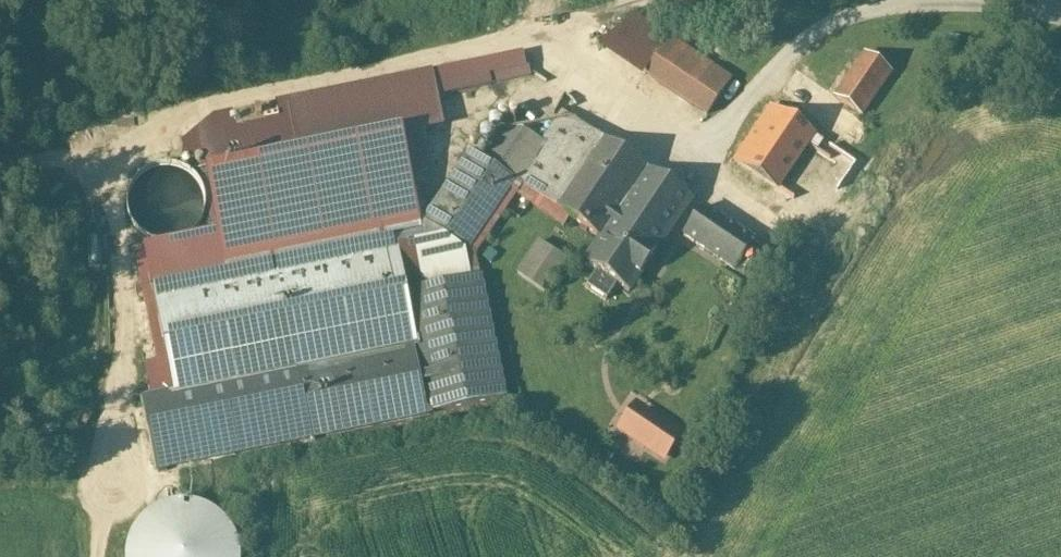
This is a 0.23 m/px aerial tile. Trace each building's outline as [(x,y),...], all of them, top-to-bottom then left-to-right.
[(602,45),(645,74),(668,42),(634,19),(602,45)] [(725,49),(691,25),(677,44),(670,39),(668,42),(645,74),(706,116),(732,80),(712,67),(725,49)] [(522,54),(475,64),(477,77),(525,67),(522,54)] [(835,96),(859,114),(883,82),(891,72),(866,54),(835,96)] [(433,74),(225,113),(234,162),(442,123),(433,74)] [(859,114),(836,148),(845,155),(890,88),(883,82),(859,114)] [(808,209),(845,155),(836,148),(772,105),(734,160),(808,209)] [(514,178),(568,216),(599,237),(646,169),(562,110),(541,143),(509,122),(485,158),(514,178)] [(206,179),(226,274),(395,240),(422,235),(402,139),(206,179)] [(464,249),(514,178),(485,158),(472,151),(424,222),(444,236),(464,249)] [(175,164),(158,164),(143,170),(132,182),(127,198),(128,214),(136,228),(150,238),(166,242),(182,239),(195,229),(204,215),(206,199),(201,183),(190,171),(175,164)] [(646,169),(599,237),(583,261),(596,271),(586,286),(607,299),(618,284),(629,291),(692,201),(646,169)] [(464,249),(474,253),(515,194),(562,225),(568,216),(514,178),(464,249)] [(753,242),(702,208),(683,234),(734,269),(736,266),(744,272),(759,250),(751,245),(753,242)] [(416,346),(175,397),(174,395),(153,399),(142,401),(157,470),(504,399),(474,253),(464,249),(444,236),(397,246),(416,346)] [(416,346),(397,246),(395,240),(226,274),(152,289),(167,359),(174,395),(175,397),(416,346)] [(566,260),(538,241),(516,273),(544,292),(566,260)] [(153,399),(174,395),(167,359),(146,364),(153,399)] [(619,428),(627,434),(643,411),(635,405),(619,428)] [(663,458),(679,436),(643,411),(627,434),(663,458)] [(215,497),(116,516),(124,556),(227,556),(215,497)]
